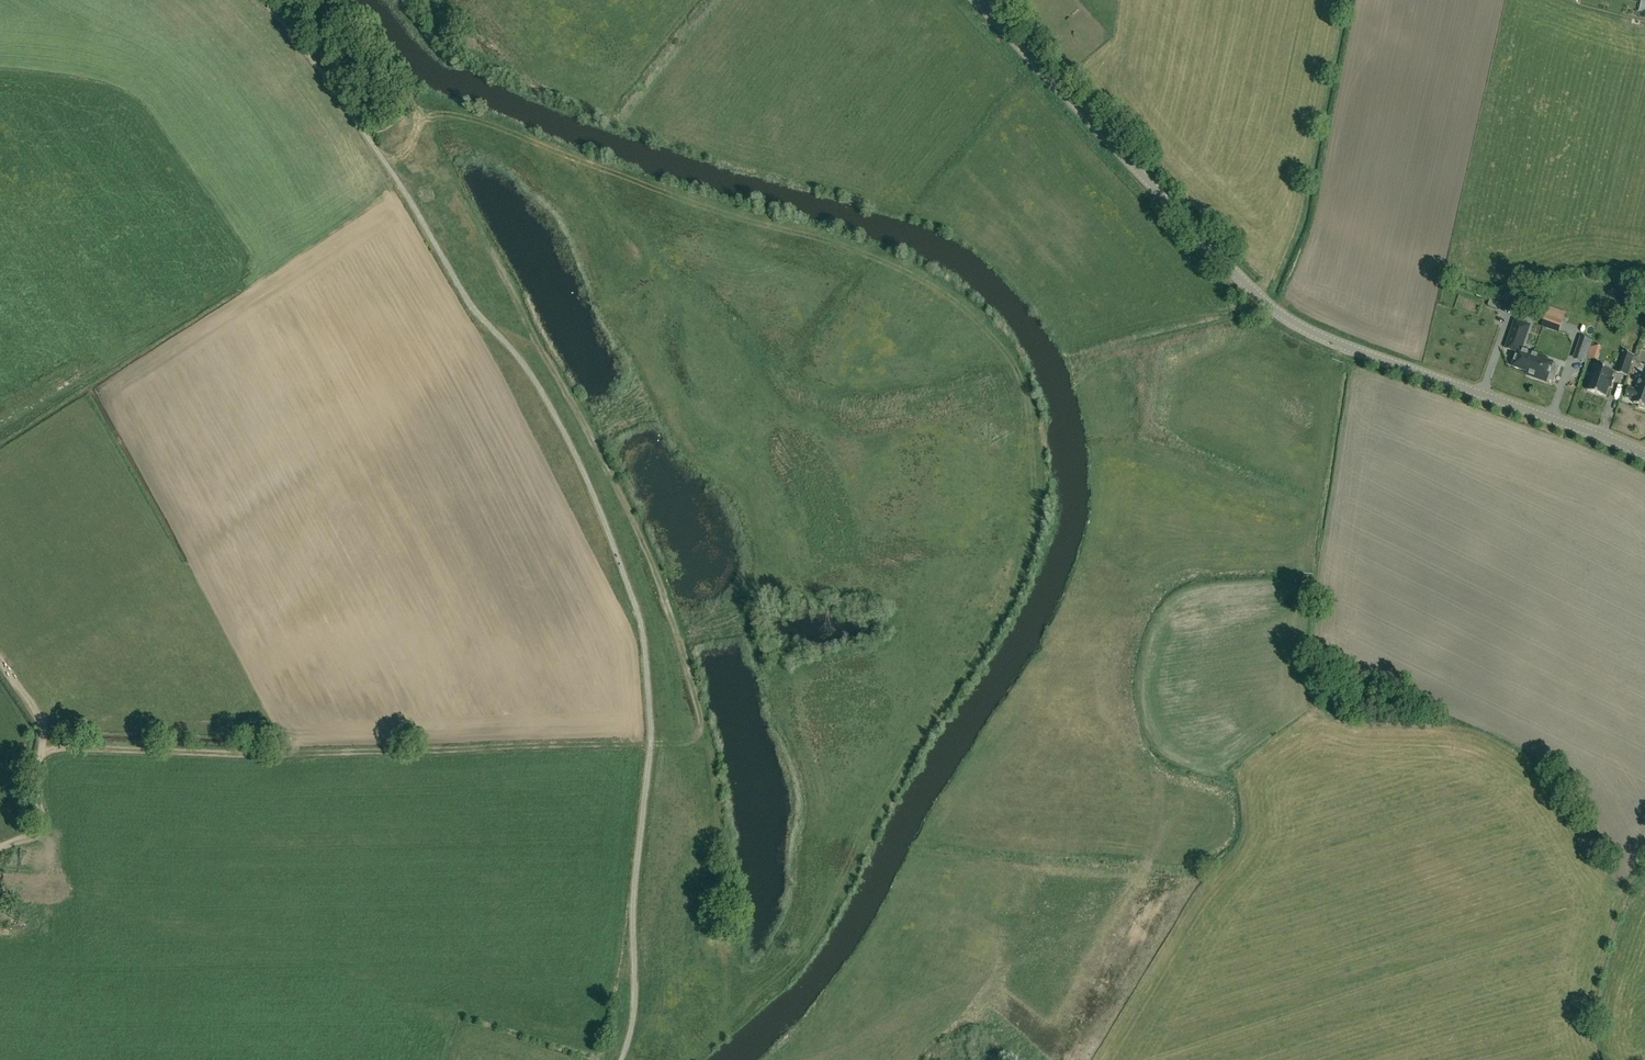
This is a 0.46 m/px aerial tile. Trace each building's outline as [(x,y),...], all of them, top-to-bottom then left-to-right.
[(1547,315),(1543,326),(1559,332),(1563,320),(1547,315)] [(1554,358),(1537,354),(1538,350),(1526,348),(1533,331),(1522,329),(1514,353),(1521,354),(1517,366),(1532,370),(1531,372),(1552,379),(1556,369),(1551,367),(1554,358)] [(1602,346),(1596,344),(1593,354),(1599,356),(1602,346)] [(1627,376),(1634,355),(1623,352),(1616,373),(1627,376)] [(1612,388),(1615,379),(1612,378),(1614,372),(1595,366),(1587,391),(1606,397),(1609,387),(1612,388)] [(1640,377),(1637,388),(1639,389),(1634,403),(1640,405),(1639,407),(1644,409),(1644,379),(1640,377)] [(1616,393),(1621,395),(1625,382),(1620,380),(1616,393)]
